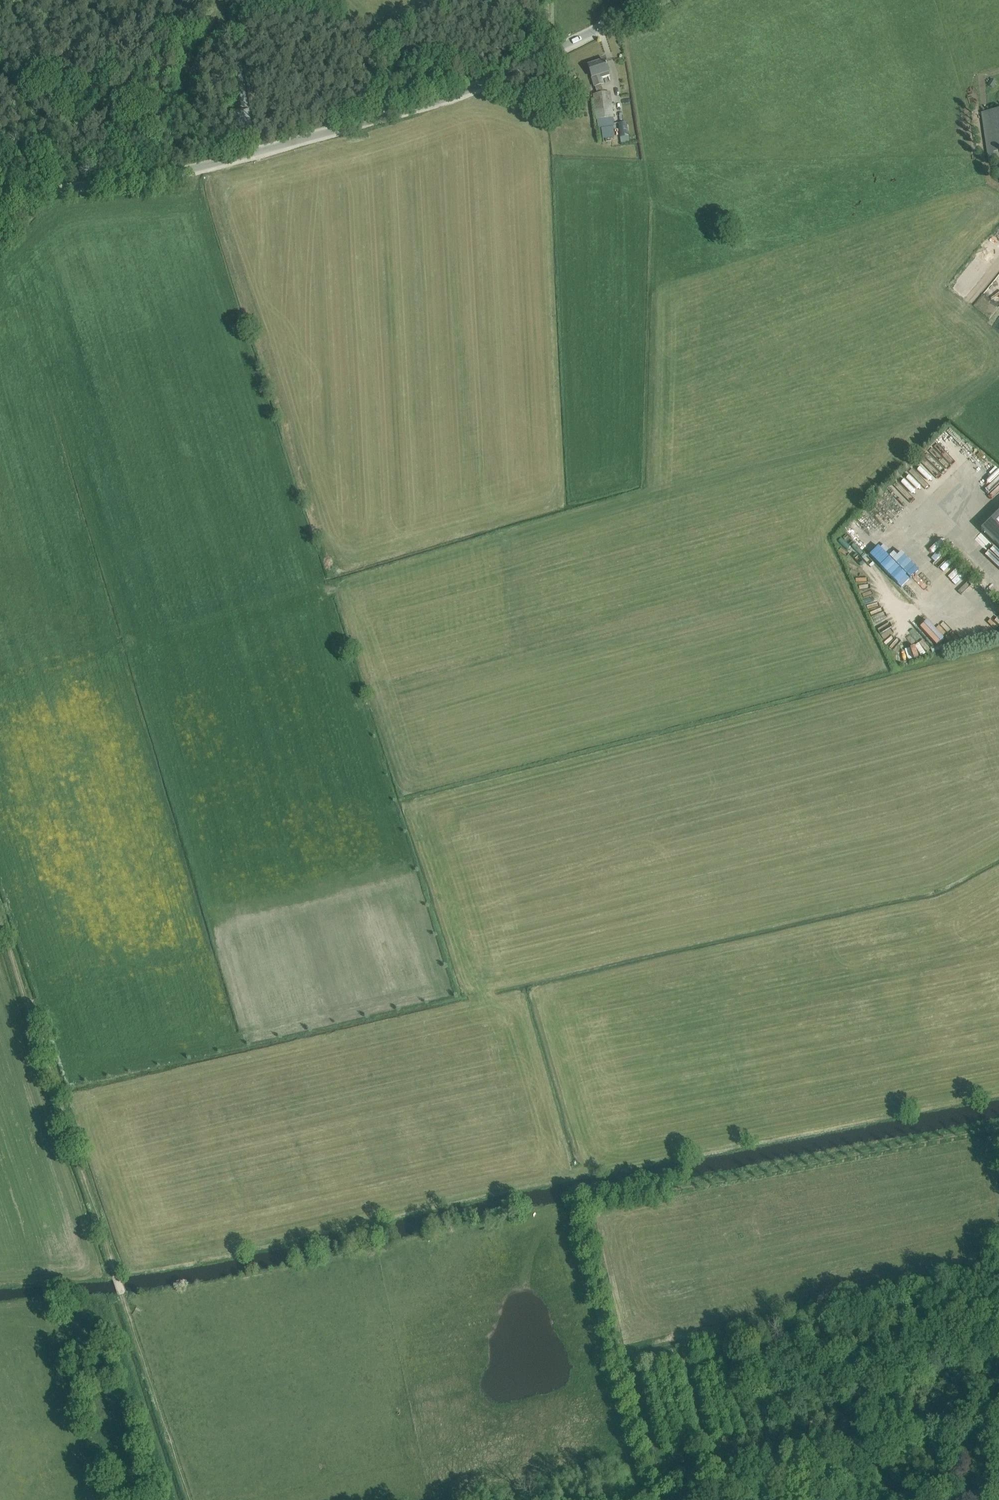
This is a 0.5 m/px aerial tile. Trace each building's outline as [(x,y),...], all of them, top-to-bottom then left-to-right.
[(605,61),(588,66),(592,78),(595,87),(602,85),(603,85),(601,79),(610,76),(609,72),(605,61)] [(598,95),(593,95),(597,120),(614,118),(610,94),(610,93),(598,95)] [(989,161),(998,160),(998,158),(998,152),(998,110),(982,113),(989,161)] [(626,121),(618,123),(621,143),(629,142),(629,136),(626,121)] [(981,530),(998,548),(998,513),(981,530)] [(882,559),(883,558),(894,570),(902,563),(899,559),(895,563),(891,560),(890,561),(888,558),(893,553),(889,549),(893,546),(890,543),(878,554),(882,559)] [(964,593),(967,598),(979,590),(976,585),(964,593)] [(965,630),(977,634),(978,630),(985,633),(988,626),(979,623),(978,626),(968,622),(965,630)] [(922,627),(936,644),(940,640),(927,623),(922,627)] [(945,643),(921,651),(923,657),(946,648),(945,643)]
